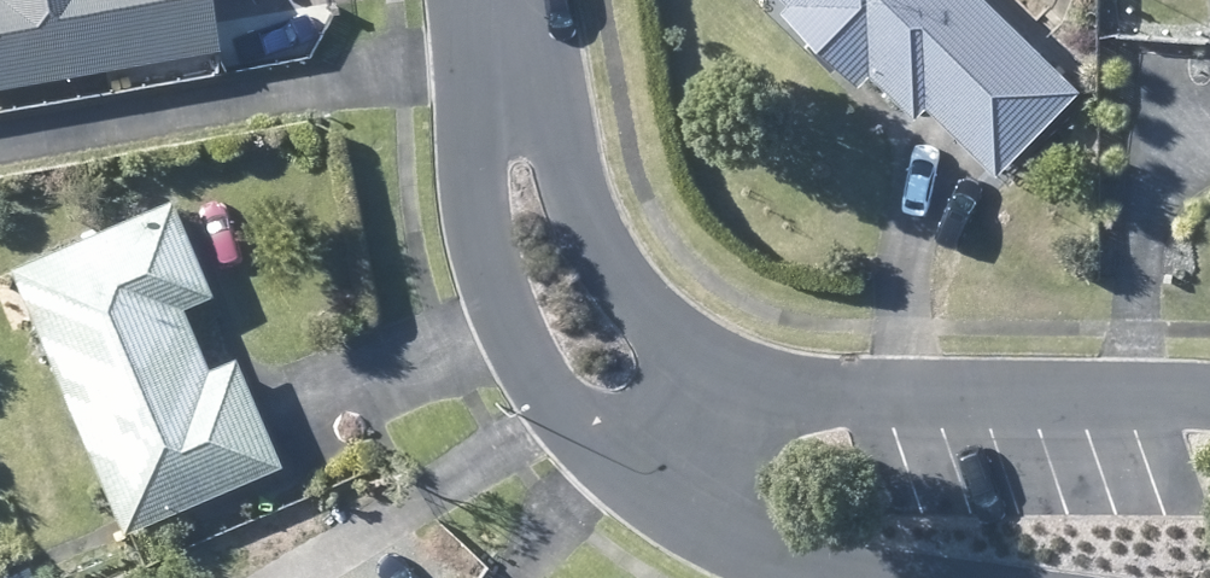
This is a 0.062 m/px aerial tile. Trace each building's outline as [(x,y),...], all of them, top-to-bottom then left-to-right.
[(212,47),(209,25),(204,0),(0,0),(0,83),(212,47)] [(1071,78),(989,0),(786,0),(790,4),(784,11),(858,82),(868,71),(915,117),(926,104),(999,175),(1081,89),(1071,78)] [(204,293),(167,205),(165,199),(6,268),(7,271),(29,322),(112,520),(118,532),(204,496),(273,467),(236,379),(227,358),(201,368),(175,307),(204,293)]
